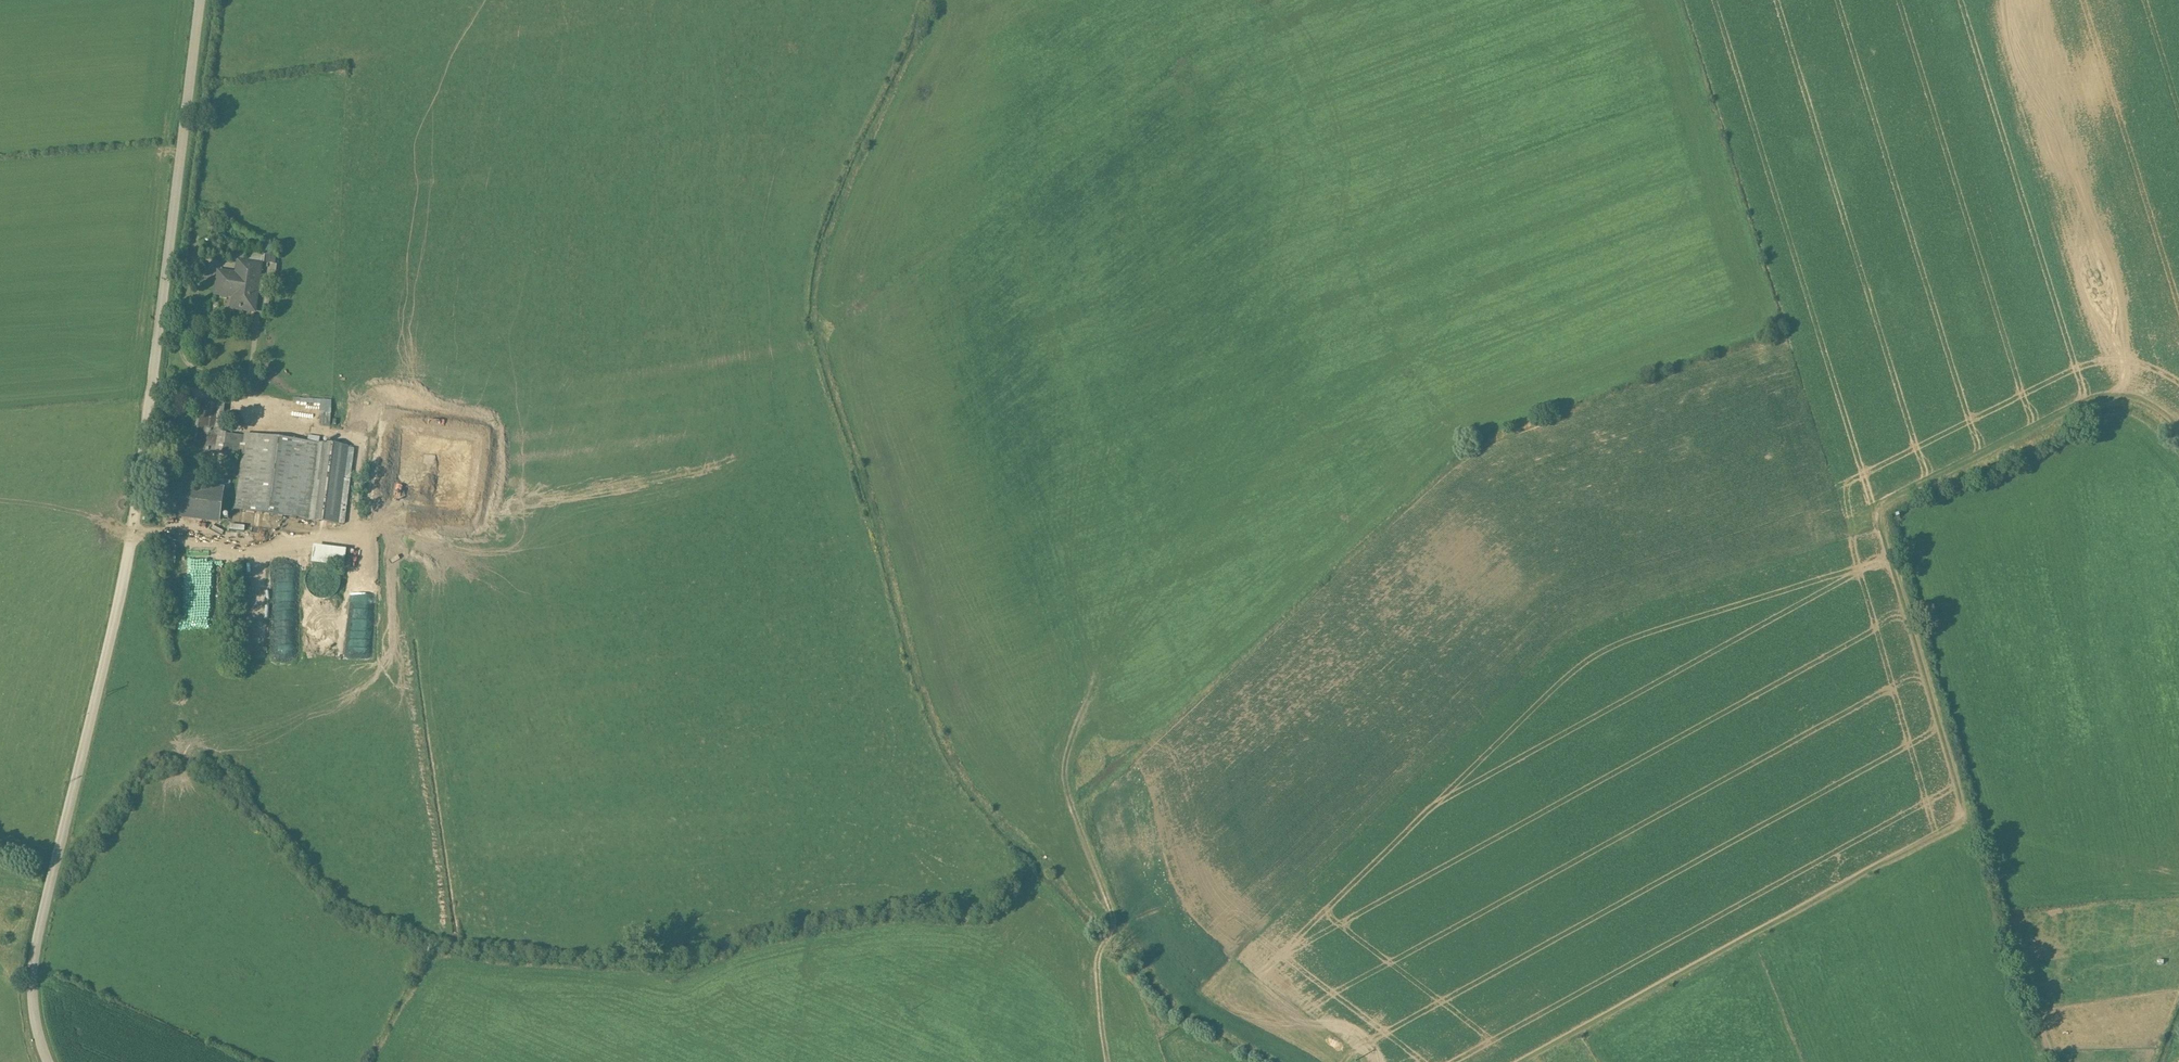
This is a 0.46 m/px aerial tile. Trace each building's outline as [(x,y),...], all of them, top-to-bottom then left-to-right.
[(260,265),(246,263),(244,276),(244,277),(256,279),(258,280),(260,265)] [(244,276),(219,273),(216,294),(241,298),(239,310),(254,311),(257,292),(254,292),(256,279),(244,277),(244,276)] [(293,414),(331,413),(331,397),(293,398),(293,414)] [(224,405),(202,402),(199,421),(197,421),(196,427),(198,427),(195,450),(207,451),(207,453),(209,454),(209,452),(210,452),(210,449),(208,449),(209,445),(223,447),(223,453),(239,456),(240,448),(244,448),(245,436),(226,433),(220,432),(224,405)] [(348,446),(246,434),(245,436),(244,448),(236,511),(309,519),(338,523),(348,446)] [(225,489),(173,482),(169,509),(221,516),(225,489)] [(347,554),(314,550),(313,562),(346,566),(347,554)] [(339,590),(340,584),(339,577),(335,571),(329,567),(323,566),(316,568),(310,571),(307,577),(305,584),(307,591),(311,596),(316,600),(323,601),(330,600),(335,596),(339,590)] [(296,573),(283,574),(283,582),(297,581),(296,573)] [(370,618),(371,586),(354,586),(354,617),(370,618)] [(179,661),(167,662),(168,668),(166,668),(167,673),(181,671),(179,661)]
